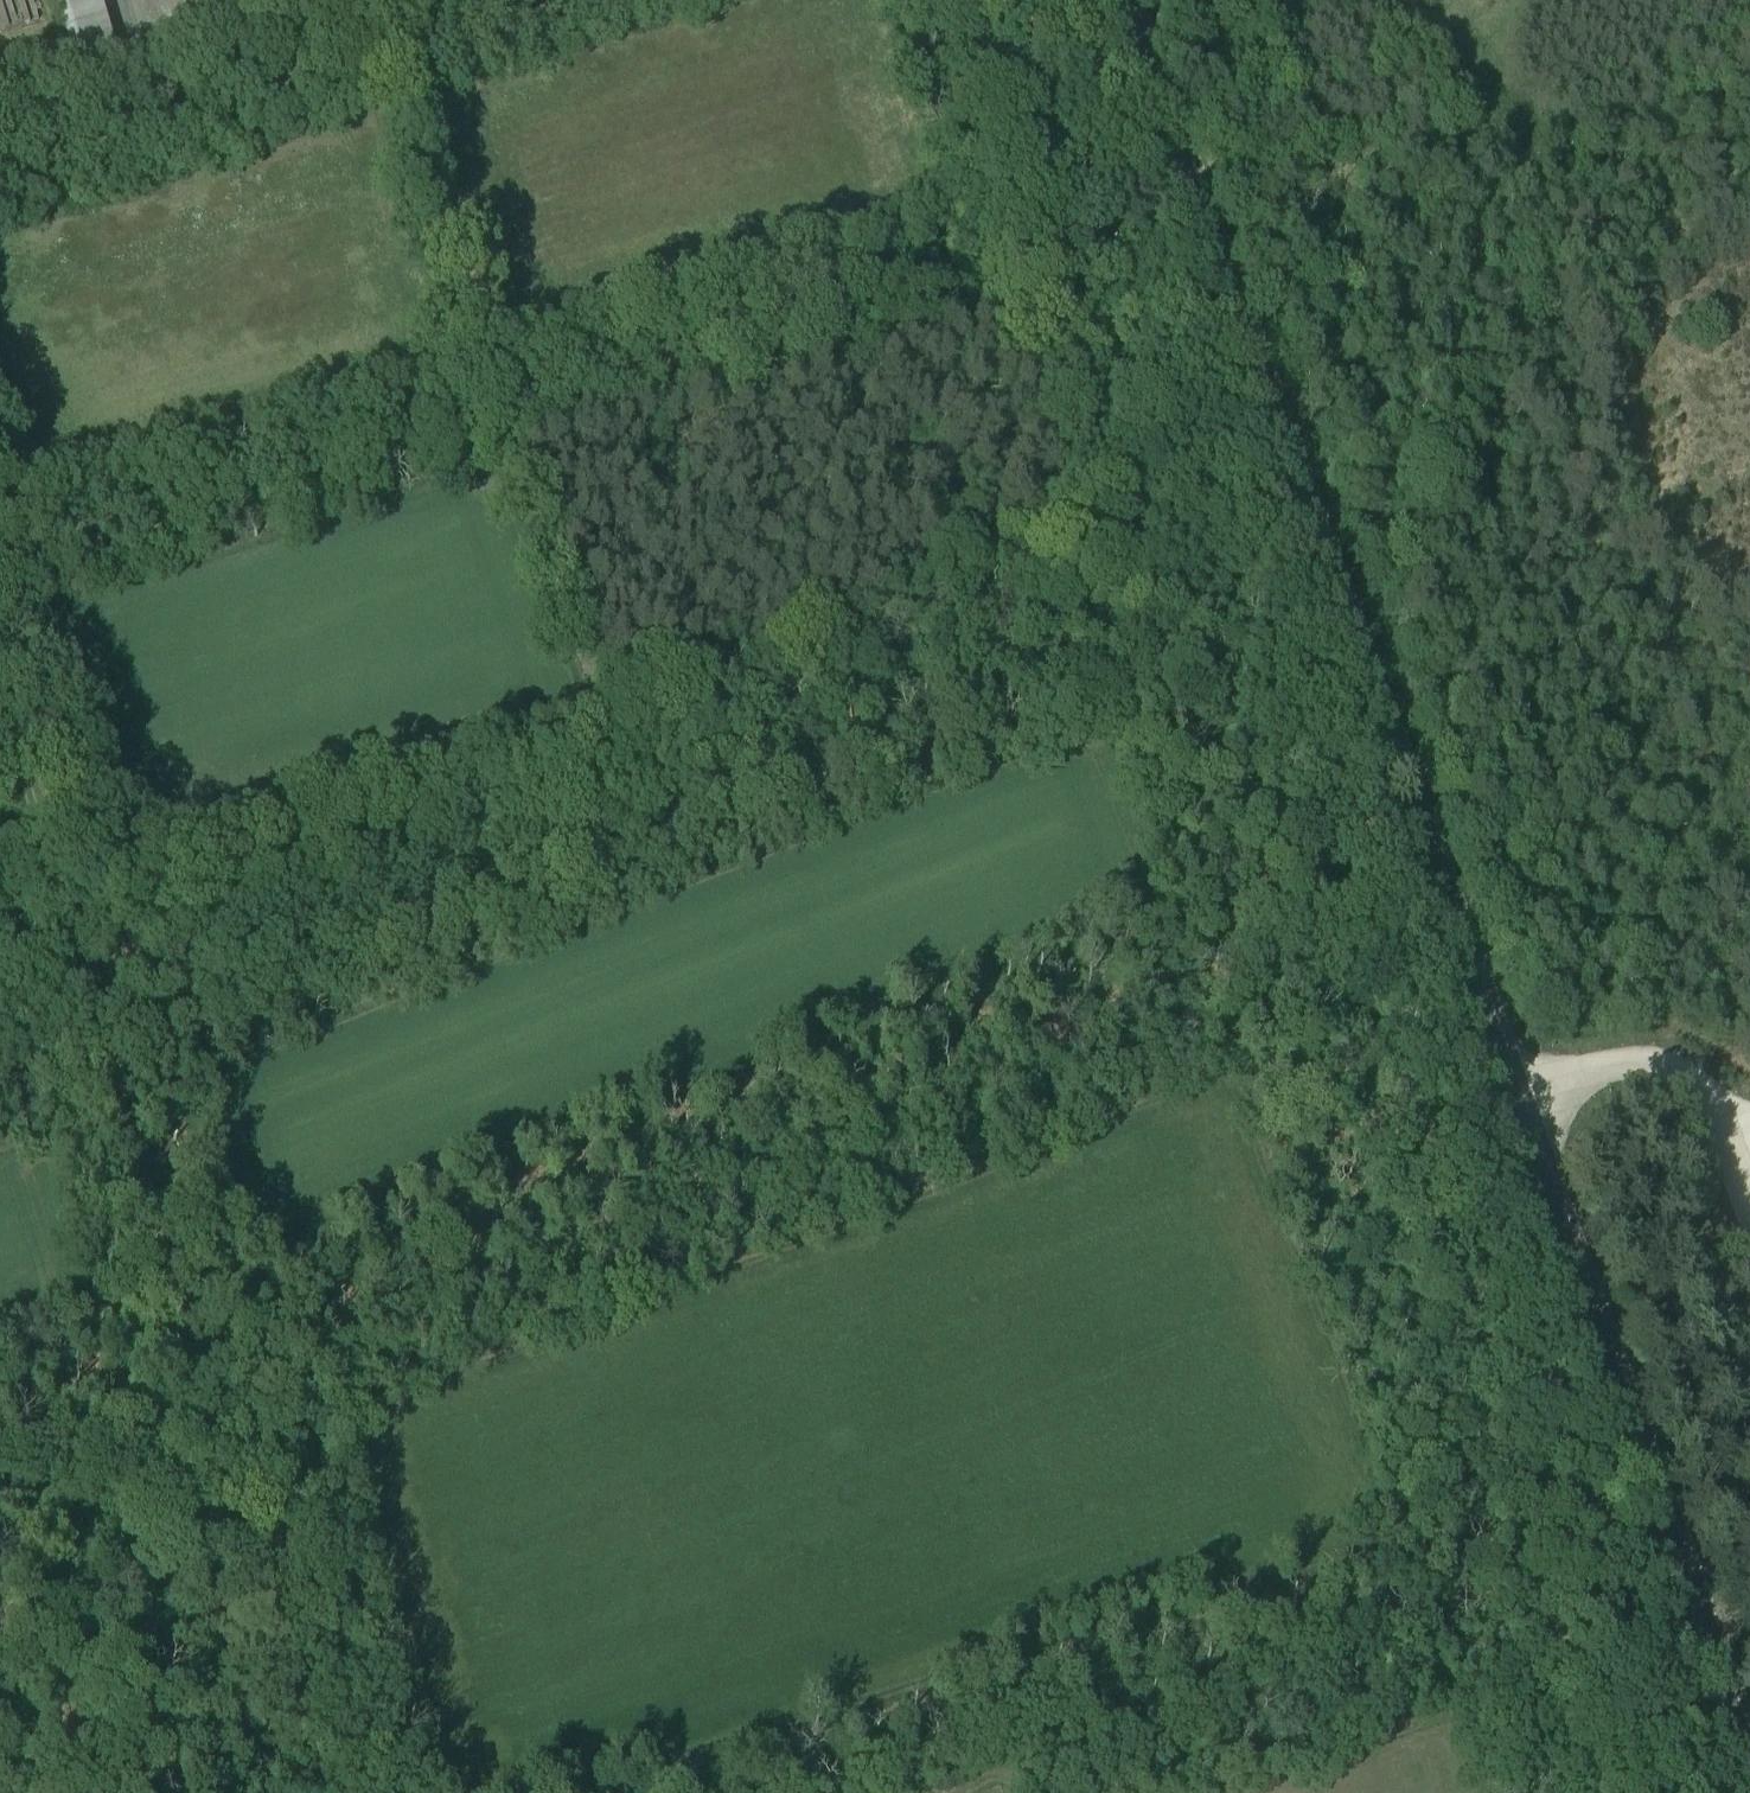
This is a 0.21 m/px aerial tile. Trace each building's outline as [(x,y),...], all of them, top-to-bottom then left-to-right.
[(115,56),(98,0),(50,0),(59,32),(70,70),(115,56)]
